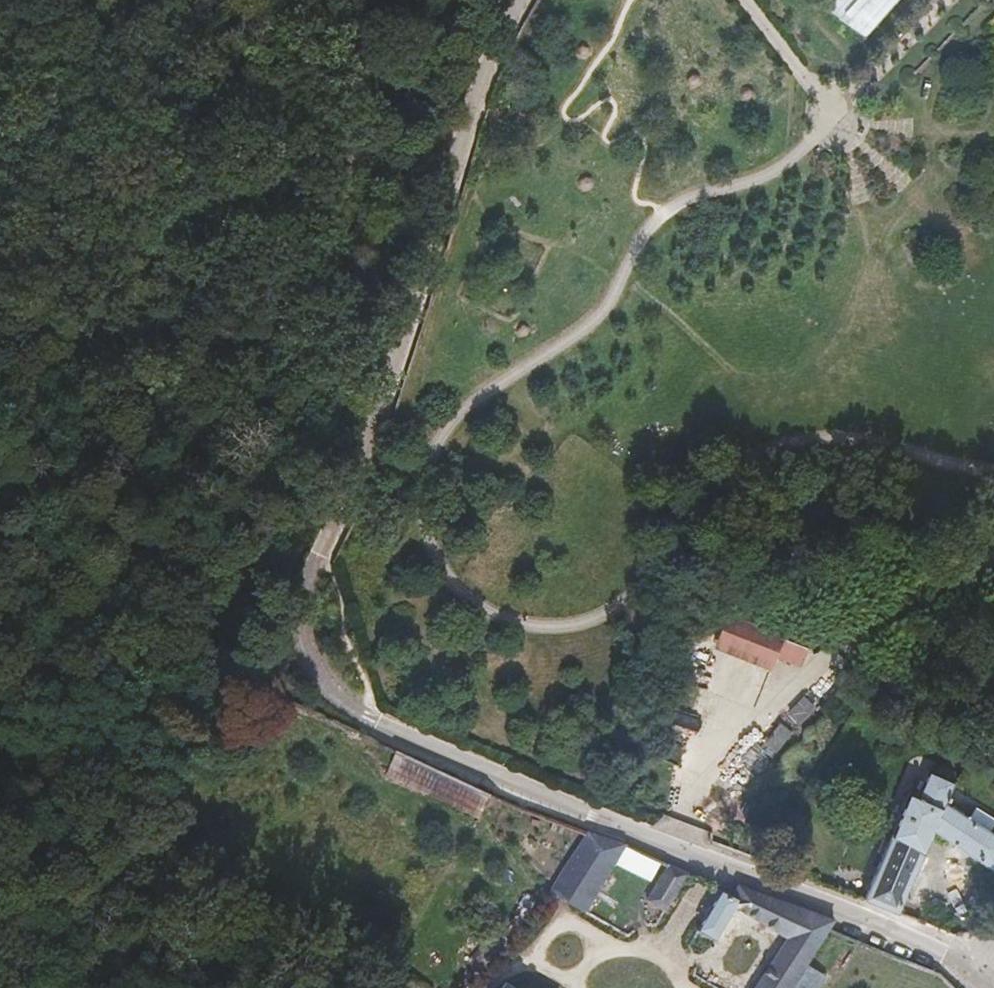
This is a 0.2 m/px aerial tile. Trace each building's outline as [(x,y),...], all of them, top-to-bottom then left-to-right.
[(837,1),(843,6),(866,29),(870,32),(899,0),(838,0),(837,1)] [(837,1),(827,13),(862,41),(870,32),(866,29),(843,6),(837,1)] [(785,638),(728,616),(716,649),(772,671),(785,638)] [(492,788),(397,748),(387,772),(483,811),(492,788)] [(993,868),(993,833),(992,836),(944,804),(952,784),(928,774),(916,801),(906,797),(861,903),(897,917),(933,833),(992,871),(993,868)] [(625,842),(588,827),(549,889),(585,911),(613,861),(649,878),(658,859),(625,842)] [(688,874),(667,863),(644,900),(664,912),(688,874)] [(720,889),(696,931),(714,940),(725,928),(736,909),(787,941),(755,987),(820,987),(827,978),(807,965),(829,929),(834,920),(738,885),(732,896),(720,889)]
